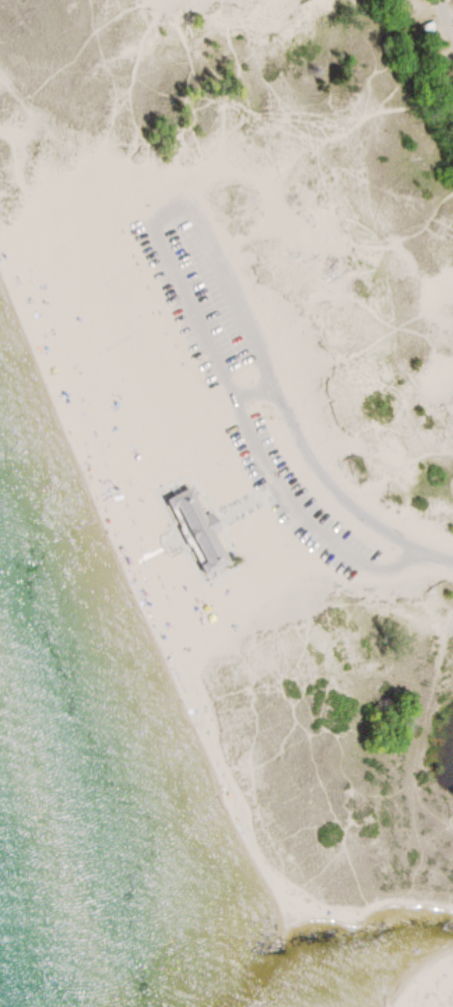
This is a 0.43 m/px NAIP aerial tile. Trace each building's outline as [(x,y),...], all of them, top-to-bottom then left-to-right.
[(203,577),(161,498),(188,484),(206,518),(212,515),(218,527),(212,533),(228,563),(203,577)]
